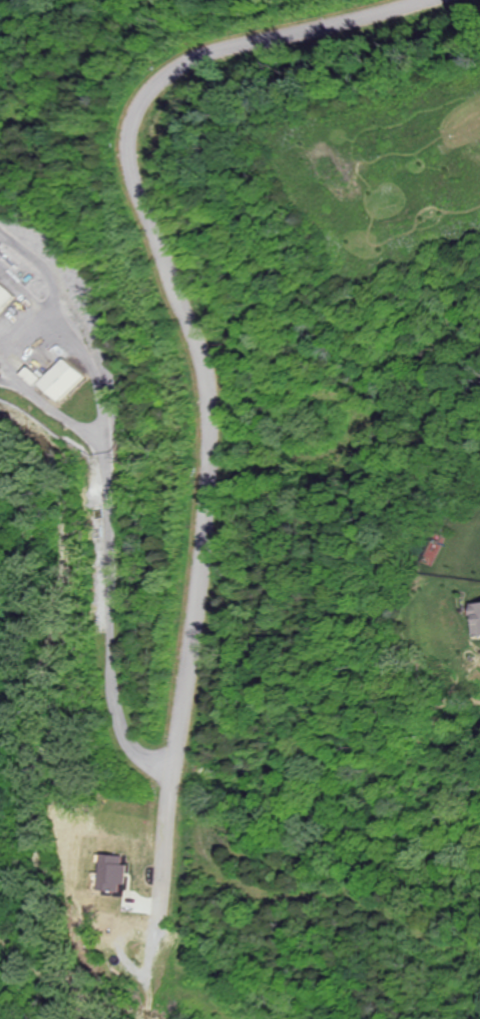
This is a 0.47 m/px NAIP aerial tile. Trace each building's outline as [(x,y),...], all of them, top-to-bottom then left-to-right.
[(36,385),(57,401),(77,374),(56,358),(36,385)] [(39,377),(24,365),(18,374),(32,385),(39,377)] [(479,635),(479,601),(468,602),(469,635),(479,635)]
